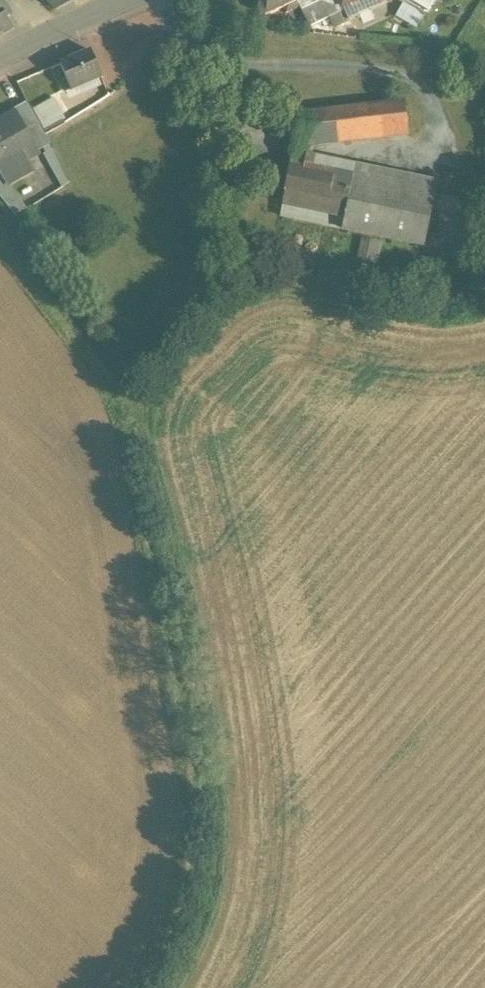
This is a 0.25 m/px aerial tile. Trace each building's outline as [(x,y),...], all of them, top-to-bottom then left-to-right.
[(12,31),(5,18),(11,14),(4,0),(0,3),(0,38),(12,31)] [(55,10),(66,0),(45,0),(55,10)] [(266,17),(283,9),(286,14),(300,7),(297,0),(258,0),(266,17)] [(321,3),(329,18),(344,11),(342,6),(339,0),(320,0),(321,3)] [(342,6),(344,11),(349,21),(391,1),(390,0),(356,0),(342,6)] [(430,10),(435,0),(412,0),(430,10)] [(321,3),(302,12),(309,28),(329,18),(321,3)] [(344,11),(329,18),(334,28),(349,21),(344,11)] [(91,52),(60,65),(72,92),(102,79),(91,52)] [(63,119),(52,98),(32,109),(43,129),(63,119)] [(405,103),(295,115),(297,128),(293,148),(314,146),(408,135),(405,103)] [(37,124),(26,104),(13,111),(16,115),(17,114),(26,130),(37,124)] [(1,123),(2,125),(0,126),(0,172),(15,163),(13,159),(19,156),(22,161),(39,152),(26,130),(17,114),(16,115),(1,123)] [(37,124),(26,130),(39,152),(60,189),(71,183),(37,124)] [(314,146),(293,148),(290,166),(310,171),(313,156),(314,146)] [(15,163),(0,172),(5,181),(8,185),(24,176),(17,164),(22,161),(19,156),(13,159),(15,163)] [(438,182),(313,156),(310,171),(353,179),(435,196),(438,182)] [(290,166),(283,198),(284,199),(346,212),(353,179),(310,171),(290,166)] [(3,178),(0,181),(0,197),(8,207),(19,199),(8,185),(5,181),(3,178)] [(435,196),(353,179),(346,212),(342,229),(342,230),(424,247),(435,196)] [(19,199),(8,207),(15,217),(26,210),(19,199)] [(346,212),(284,199),(280,217),(342,229),(346,212)] [(357,261),(379,265),(383,243),(362,239),(357,261)]
